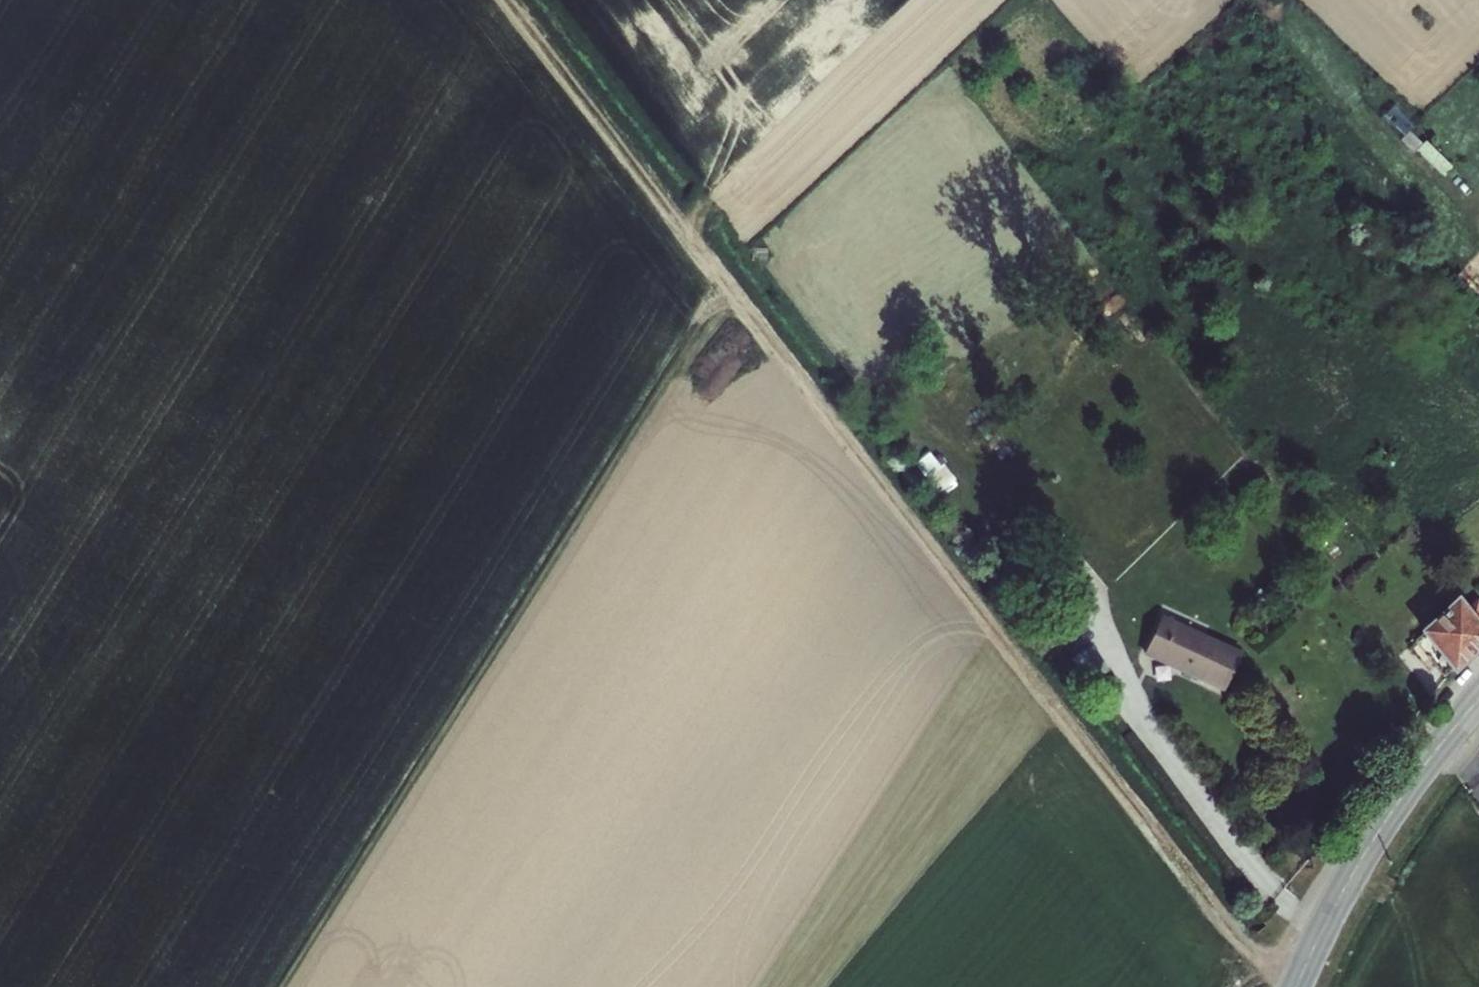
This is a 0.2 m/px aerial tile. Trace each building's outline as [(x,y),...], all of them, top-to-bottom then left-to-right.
[(1424,616),(1439,635),(1454,652),(1478,629),(1478,612),(1465,596),(1457,585),(1424,616)] [(1478,585),(1465,596),(1478,612),(1478,586),(1478,585)] [(1235,652),(1155,620),(1140,656),(1220,689),(1235,652)] [(1454,652),(1439,635),(1430,643),(1445,661),(1454,652)]
